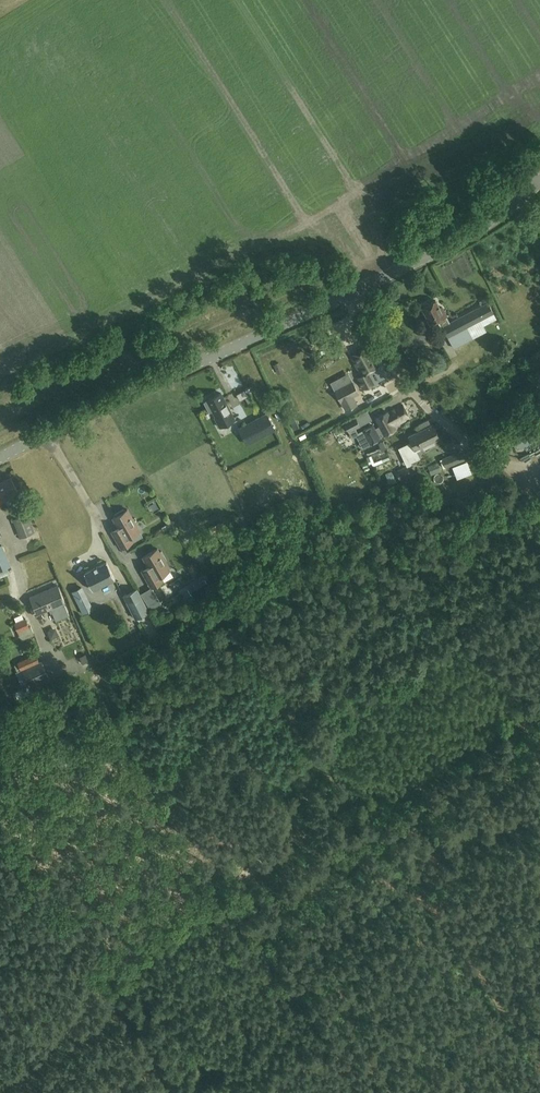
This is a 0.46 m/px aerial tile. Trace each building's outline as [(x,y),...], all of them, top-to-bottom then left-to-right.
[(430,304),(423,307),(427,316),(431,324),(434,322),(437,320),(439,324),(441,327),(443,326),(448,337),(453,348),(463,343),(473,338),(470,332),(467,327),(481,320),(494,313),(491,307),(488,301),(469,311),(450,321),(447,315),(442,306),(440,308),(438,304),(436,301),(430,304)] [(284,346),(275,348),(278,357),(287,355),(284,346)] [(374,384),(367,372),(378,366),(368,346),(351,355),(361,375),(363,377),(358,380),(363,390),(374,384)] [(353,381),(335,389),(341,402),(342,401),(346,410),(358,404),(354,396),(359,393),(353,381)] [(245,389),(237,394),(240,400),(248,396),(245,389)] [(214,416),(219,427),(235,419),(226,403),(229,401),(227,397),(224,398),(221,393),(208,400),(208,401),(204,403),(209,411),(212,410),(216,415),(214,416)] [(373,424),(364,429),(371,443),(381,438),(381,437),(384,435),(396,429),(394,425),(409,417),(403,404),(388,412),(387,412),(376,418),(380,426),(375,428),(373,424)] [(356,428),(372,419),(367,410),(357,416),(356,415),(344,422),(352,437),(359,434),(356,428)] [(247,424),(239,428),(242,435),(246,442),(254,438),(263,432),(273,427),(274,429),(275,429),(271,421),(266,414),(257,419),(247,424)] [(406,464),(419,458),(415,450),(439,438),(433,424),(431,425),(428,420),(418,424),(421,430),(408,436),(411,442),(399,448),(406,464)] [(539,437),(539,436),(534,424),(514,434),(521,447),(539,437)] [(377,444),(380,452),(386,450),(383,441),(377,444)] [(463,451),(443,460),(446,468),(467,459),(463,451)] [(370,459),(376,477),(393,471),(386,453),(370,459)] [(406,477),(402,468),(396,471),(400,480),(406,477)] [(0,483),(0,502),(6,499),(8,503),(21,497),(19,493),(11,478),(0,483)] [(116,516),(113,518),(121,531),(114,535),(122,548),(133,541),(130,536),(140,531),(128,509),(125,511),(124,509),(115,514),(116,516)] [(35,531),(27,513),(12,518),(20,537),(35,531)] [(220,521),(209,527),(213,534),(223,527),(220,521)] [(0,545),(0,569),(7,567),(10,565),(2,545),(0,545)] [(158,548),(143,557),(151,570),(144,574),(152,587),(163,581),(160,575),(170,570),(165,561),(167,560),(162,551),(160,552),(158,548)] [(86,573),(85,574),(94,591),(95,590),(94,590),(116,579),(107,562),(86,573)] [(206,578),(188,587),(193,596),(210,586),(206,578)] [(69,615),(64,603),(66,602),(59,585),(30,597),(34,607),(32,608),(34,615),(49,609),(51,612),(52,612),(56,620),(69,615)] [(77,602),(86,597),(80,587),(72,591),(77,602)] [(138,588),(124,595),(136,618),(149,611),(138,588)] [(26,618),(14,623),(18,632),(29,627),(26,618)] [(86,653),(79,656),(82,662),(89,659),(86,653)] [(28,684),(29,686),(49,677),(42,660),(39,661),(36,654),(17,662),(18,663),(15,665),(17,671),(16,671),(22,686),(28,684)]
